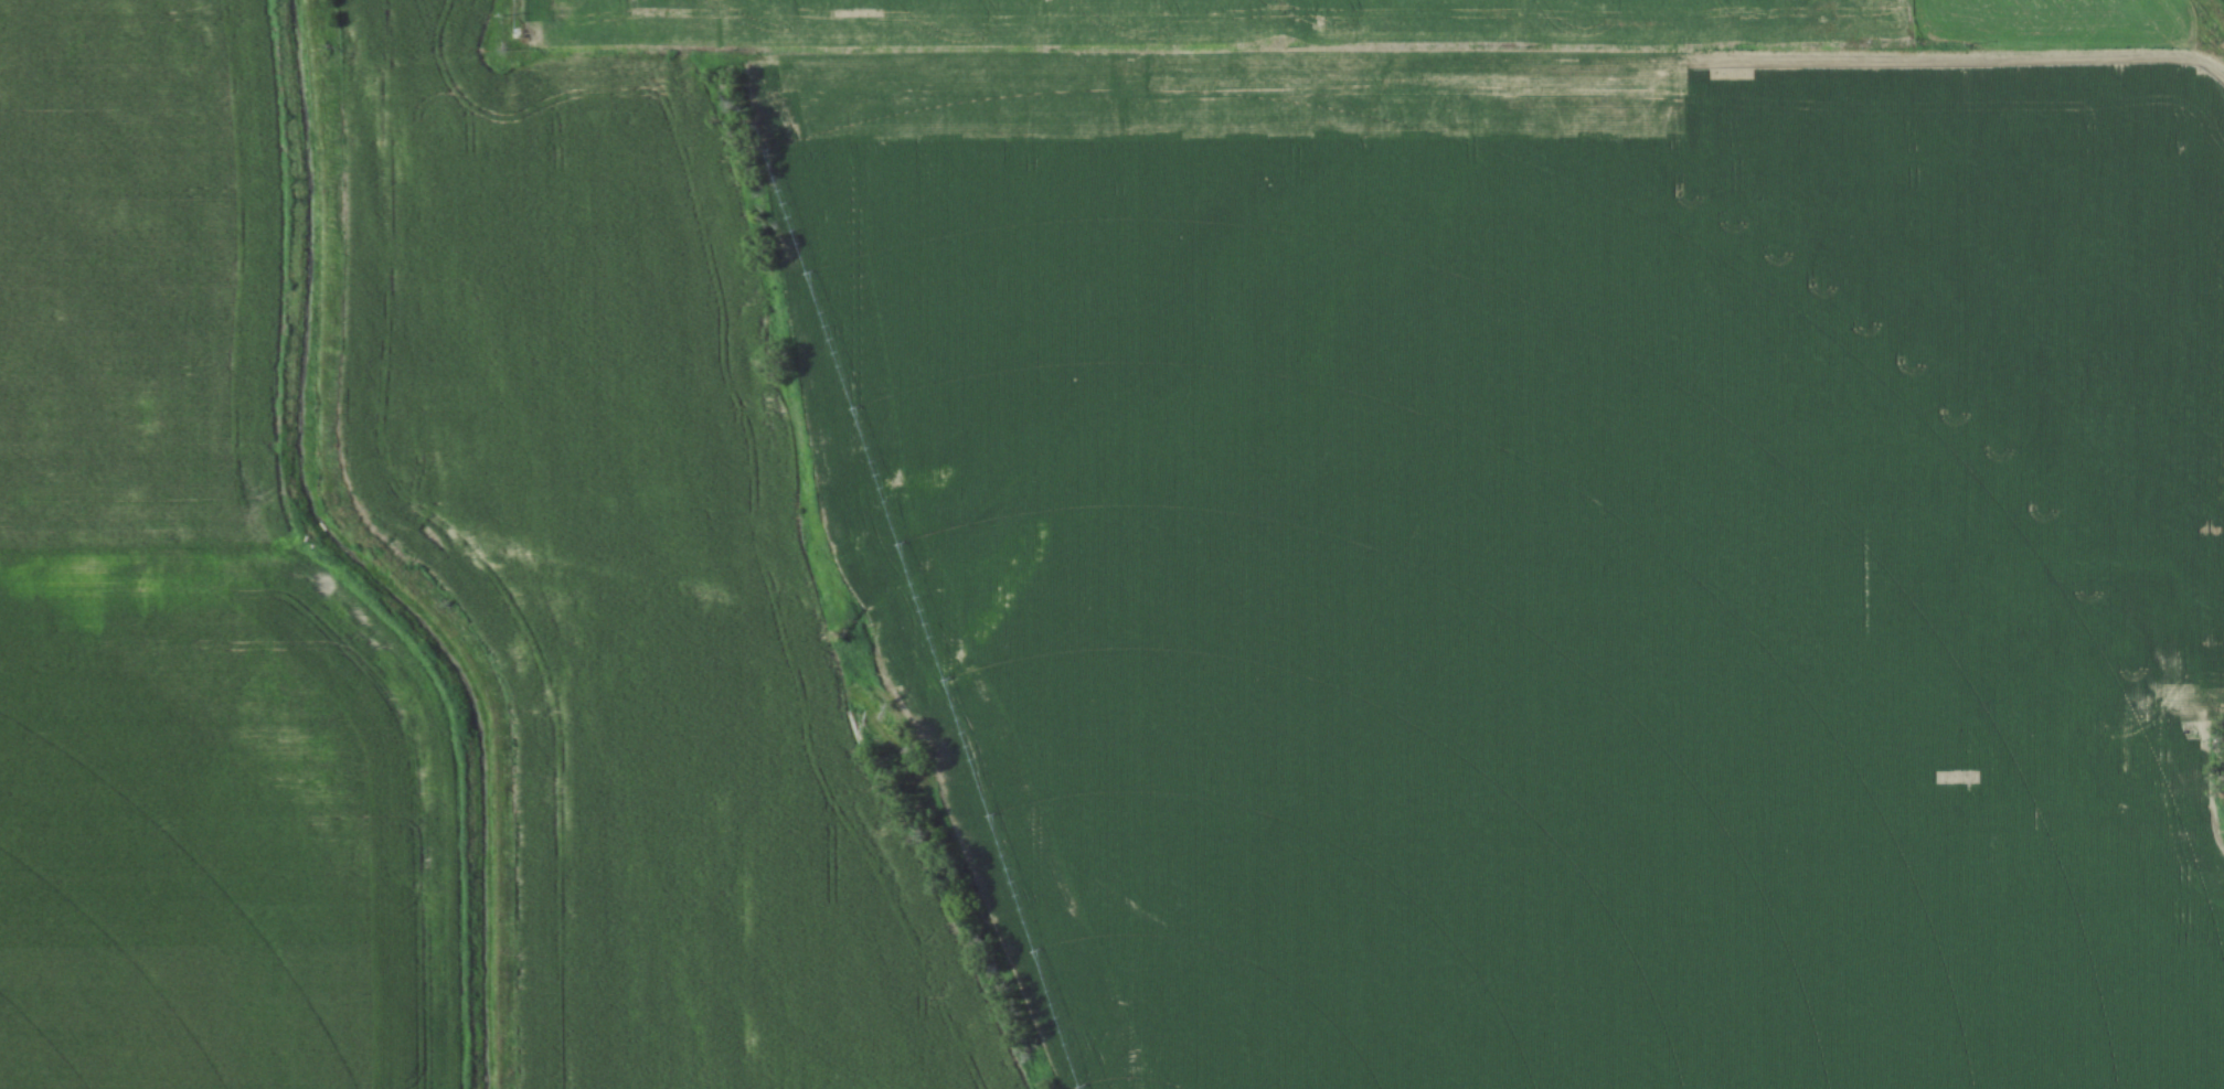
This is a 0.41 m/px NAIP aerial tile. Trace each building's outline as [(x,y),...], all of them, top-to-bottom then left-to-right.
[(2136,599),(2139,582),(2126,580),(2123,598),(2136,599)] [(2161,647),(2153,631),(2142,637),(2150,652),(2161,647)]
